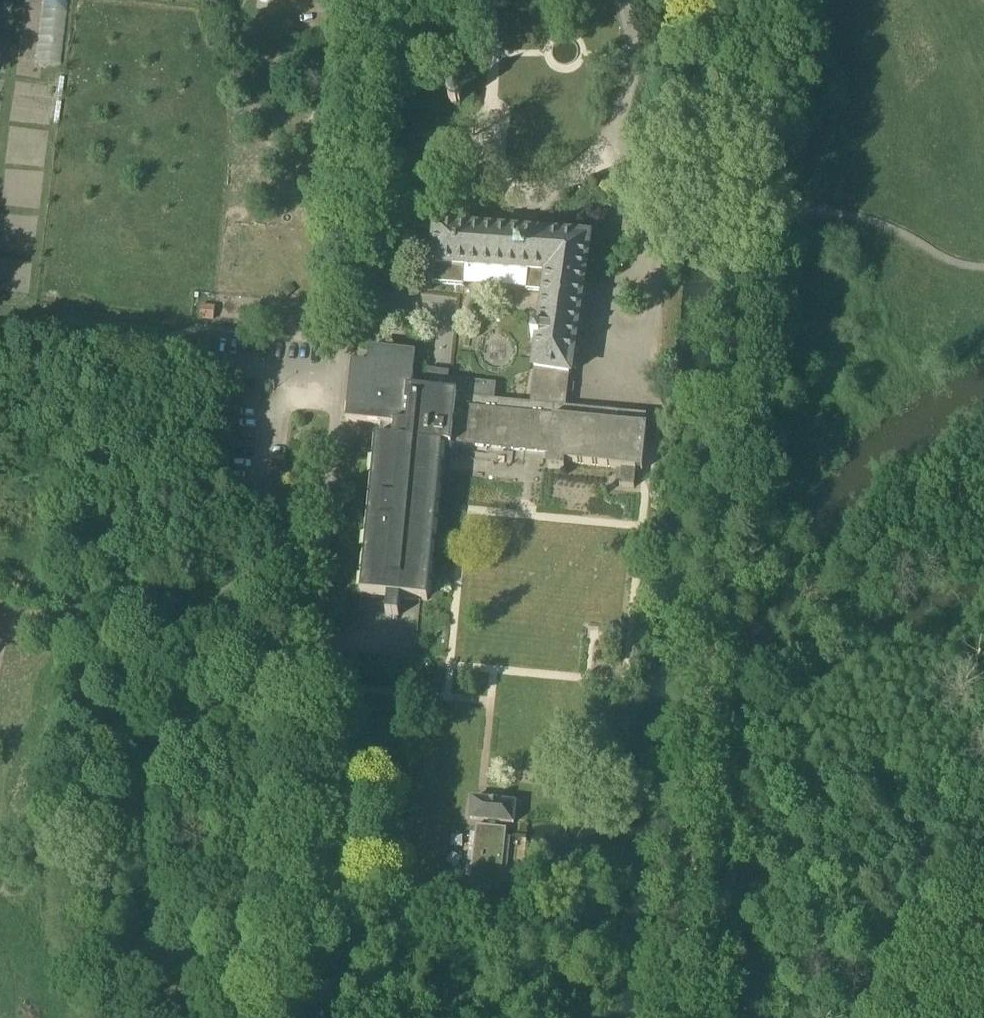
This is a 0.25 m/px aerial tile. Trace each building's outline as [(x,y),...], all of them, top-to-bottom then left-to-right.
[(66,0),(41,0),(36,62),(61,64),(66,0)] [(454,92),(450,96),(449,102),(453,106),(458,106),(462,102),(462,96),(459,93),(454,92)] [(569,374),(588,238),(436,227),(433,266),(434,266),(433,284),(464,286),(465,271),(528,276),(527,290),(545,292),(540,331),(533,330),(531,338),(539,339),(534,369),(531,404),(495,401),(497,384),(449,379),(447,394),(410,390),(414,355),(416,355),(416,354),(370,349),(368,365),(352,364),(346,421),(378,425),(382,425),(381,440),(376,440),(361,595),(388,597),(387,615),(397,616),(398,598),(428,601),(443,446),(549,455),(548,469),(563,470),(563,465),(621,470),(619,483),(634,484),(635,470),(642,471),(646,426),(645,426),(647,415),(562,406),(565,374),(569,374)] [(507,830),(496,829),(496,823),(513,824),(515,804),(472,800),(470,820),(487,822),(487,828),(476,827),(470,887),(500,890),(507,830)]
